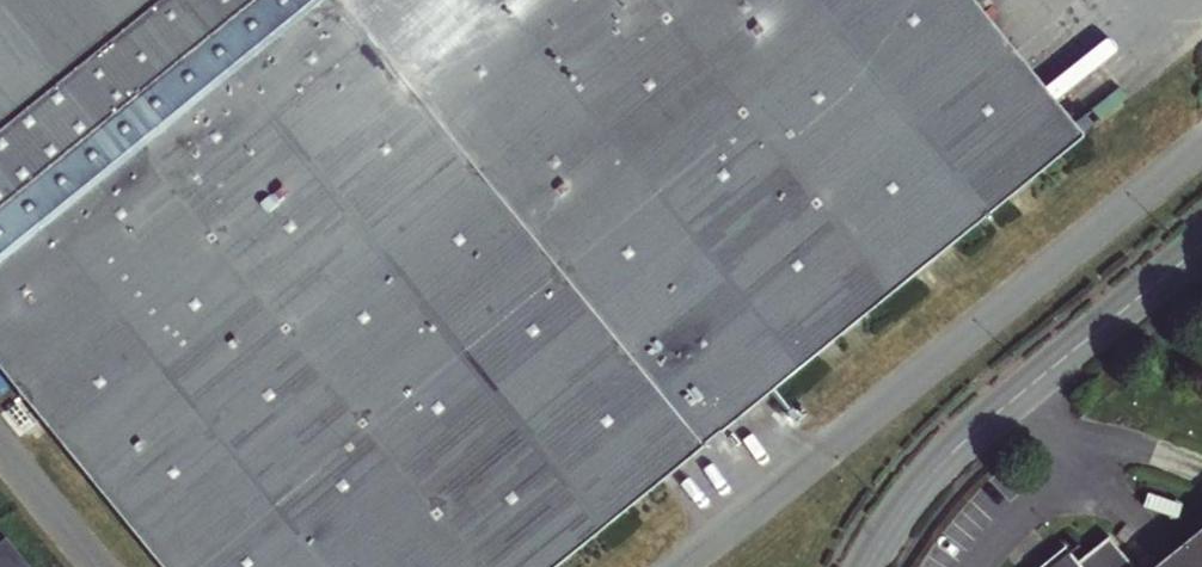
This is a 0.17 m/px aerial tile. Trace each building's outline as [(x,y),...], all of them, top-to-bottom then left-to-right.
[(52,430),(164,566),(551,566),(777,384),(1082,138),(970,0),(0,0),(0,365),(52,430)] [(1154,566),(1201,566),(1201,529),(1154,566)] [(1107,535),(1076,560),(1064,544),(1046,559),(1050,564),(1046,566),(1133,566),(1107,535)] [(10,546),(0,554),(0,566),(28,566),(10,546)]
